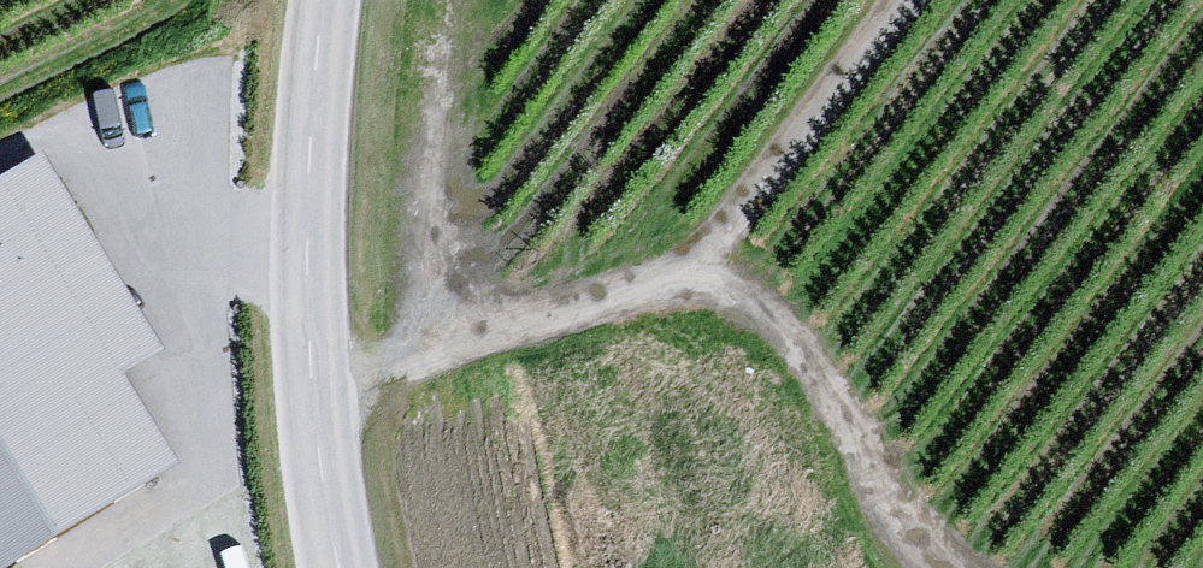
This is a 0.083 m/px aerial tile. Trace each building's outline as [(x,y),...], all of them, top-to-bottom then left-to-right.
[(0,198),(0,567),(32,567),(188,485),(130,377),(164,358),(61,166),(0,198)]
